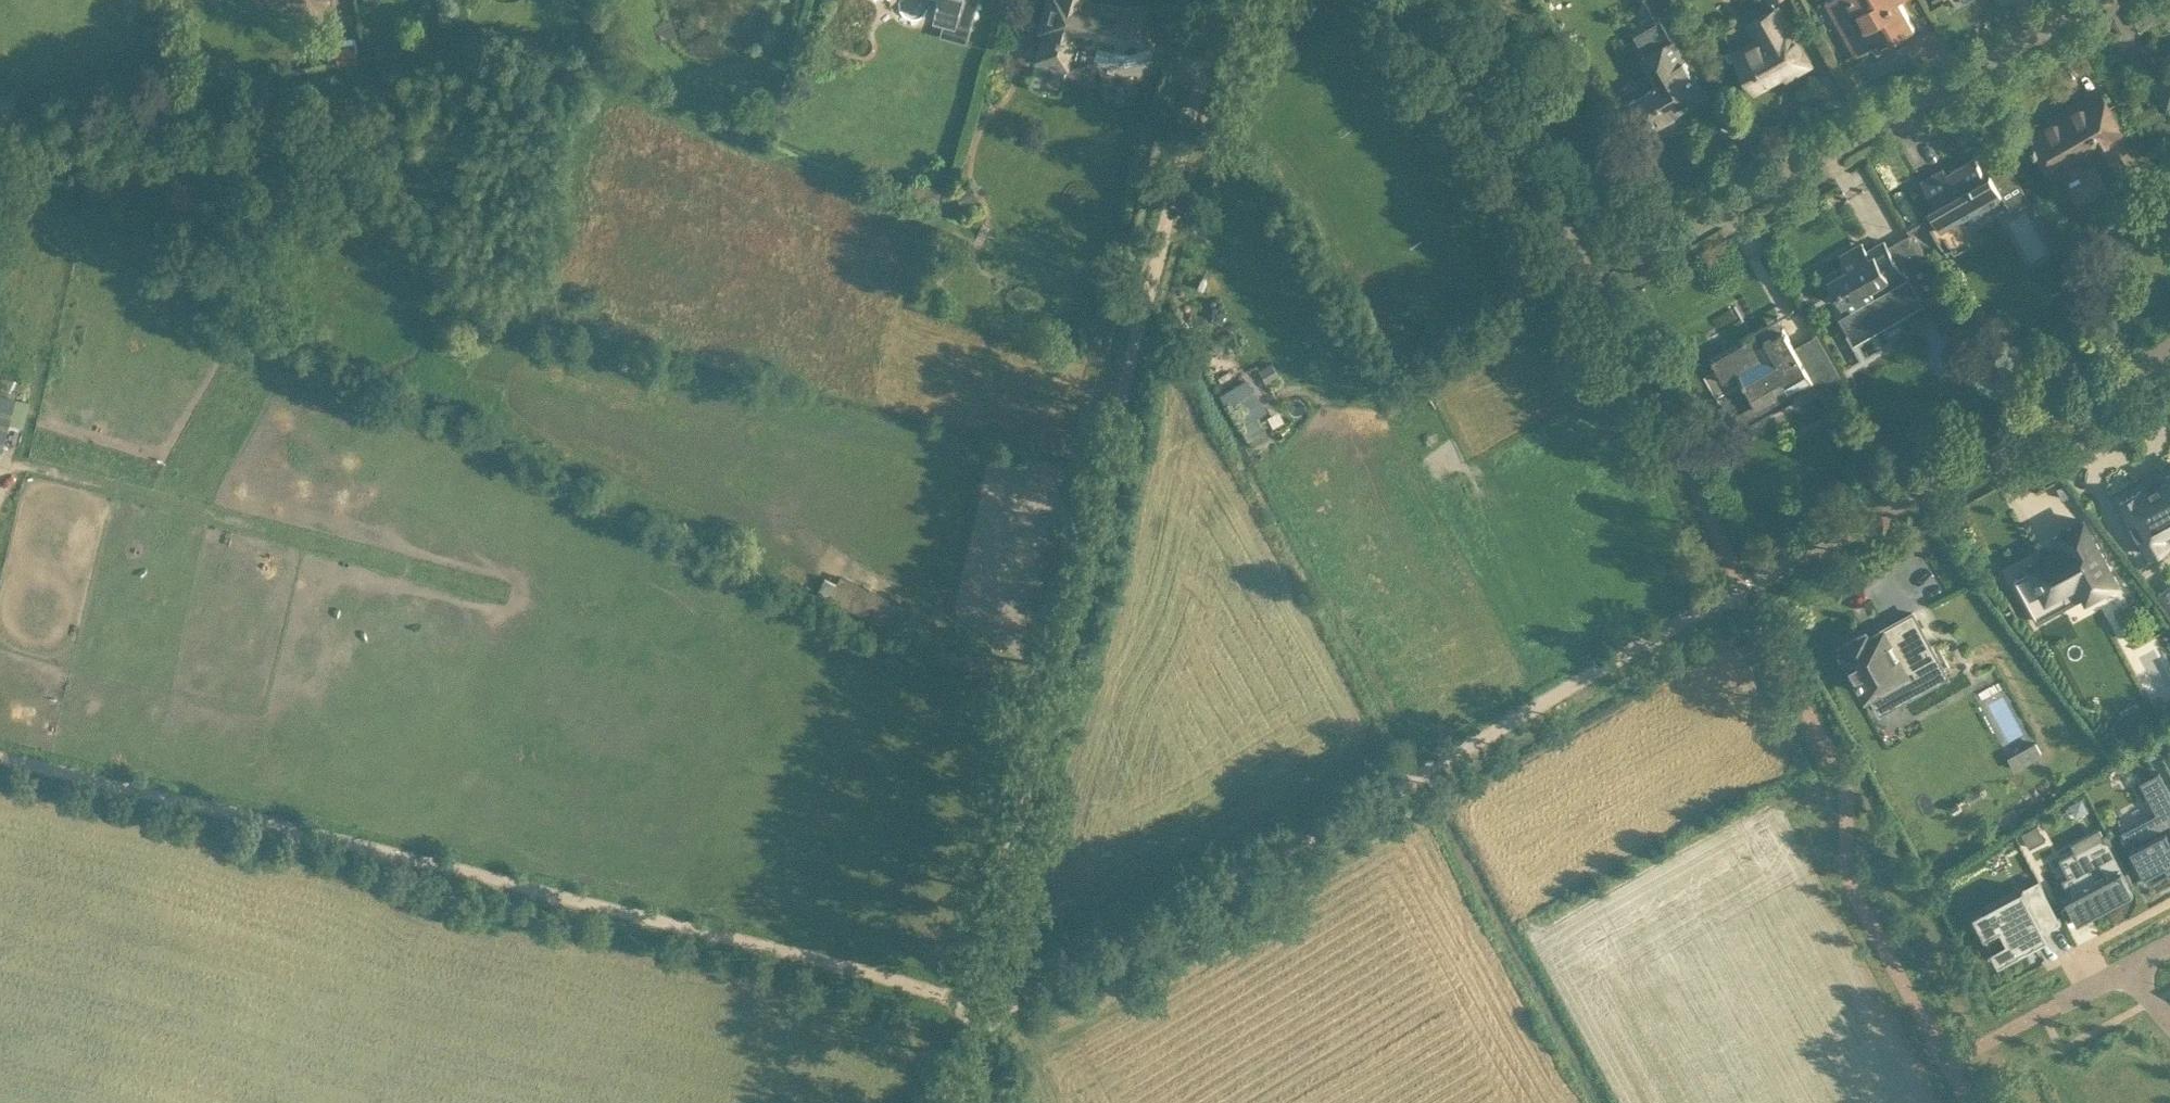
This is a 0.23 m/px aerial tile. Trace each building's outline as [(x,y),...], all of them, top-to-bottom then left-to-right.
[(931,16),(944,19),(954,22),(960,0),(936,0),(931,16)] [(1069,59),(1074,41),(1097,47),(1094,56),(1123,65),(1153,58),(1151,47),(1157,46),(1148,3),(1124,9),(1099,2),(1098,6),(1085,3),(1086,0),(1046,0),(1038,30),(1043,31),(1035,59),(1067,67),(1069,59)] [(1672,39),(1691,28),(1680,9),(1675,0),(1644,0),(1654,18),(1635,29),(1648,52),(1643,55),(1657,79),(1655,88),(1649,91),(1646,93),(1640,81),(1618,94),(1629,112),(1635,108),(1647,130),(1695,103),(1693,100),(1697,89),(1700,88),(1690,71),(1672,39)] [(1824,2),(1844,36),(1855,55),(1875,43),(1878,49),(1915,28),(1899,0),(1828,0),(1824,2)] [(1810,63),(1799,44),(1787,23),(1785,24),(1776,8),(1750,23),(1759,39),(1734,53),(1755,89),(1784,72),(1786,77),(1810,63)] [(338,65),(359,60),(355,41),(334,45),(338,65)] [(2169,113),(2169,74),(2153,83),(2169,113)] [(2029,134),(2040,153),(2055,179),(2094,157),(2112,188),(2141,172),(2123,141),(2128,138),(2100,89),(2053,116),(2055,119),(2029,134)] [(1943,168),(1921,181),(1934,205),(1929,208),(1937,222),(1930,226),(1947,257),(1948,256),(1948,255),(1953,252),(1954,253),(1977,240),(1963,216),(2021,183),(2009,163),(1985,176),(1974,158),(1946,174),(1943,168)] [(1941,286),(1912,237),(1909,233),(1888,246),(1884,240),(1860,255),(1855,246),(1839,255),(1845,265),(1826,276),(1836,295),(1837,296),(1842,293),(1849,304),(1841,309),(1844,315),(1845,314),(1846,316),(1843,318),(1853,335),(1856,334),(1857,335),(1915,302),(1914,300),(1918,298),(1924,295),(1924,296),(1941,286)] [(1717,370),(1705,377),(1718,399),(1744,385),(1753,400),(1762,416),(1792,398),(1790,394),(1812,381),(1817,389),(1842,374),(1836,365),(1811,379),(1794,347),(1783,328),(1756,343),(1752,336),(1711,359),(1717,370)] [(1256,367),(1248,372),(1261,394),(1270,389),(1256,367)] [(1252,447),(1271,436),(1266,427),(1286,416),(1279,404),(1269,410),(1249,376),(1221,391),(1252,447)] [(10,424),(21,427),(29,397),(0,389),(0,446),(4,447),(10,424)] [(2149,554),(2169,543),(2163,531),(2169,527),(2169,473),(2167,474),(2169,479),(2143,493),(2140,489),(2119,500),(2149,554)] [(2117,580),(2084,519),(2055,535),(2061,547),(2029,564),(2032,569),(2015,578),(2038,620),(2065,606),(2057,591),(2079,579),(2088,596),(2117,580)] [(824,577),(817,592),(896,633),(908,608),(838,576),(835,582),(824,577)] [(1927,639),(1912,613),(1868,637),(1866,632),(1844,644),(1847,648),(1844,650),(1867,693),(1894,678),(1905,698),(1946,675),(1931,646),(1924,650),(1920,643),(1927,639)] [(2122,830),(2149,881),(2154,879),(2169,870),(2169,791),(2159,770),(2140,780),(2156,811),(2122,830)] [(2038,822),(2022,831),(2022,832),(2025,830),(2032,844),(2029,845),(2030,846),(2046,838),(2045,837),(2043,838),(2036,825),(2038,823),(2038,822)] [(2075,848),(2059,856),(2068,874),(2062,877),(2071,894),(2066,897),(2078,920),(2134,891),(2131,886),(2135,884),(2107,831),(2104,833),(2106,838),(2077,853),(2075,848)] [(2020,888),(1965,917),(1975,935),(1983,931),(1984,932),(1999,960),(1999,961),(2037,941),(2049,935),(2046,929),(2062,921),(2039,878),(2020,888)]
